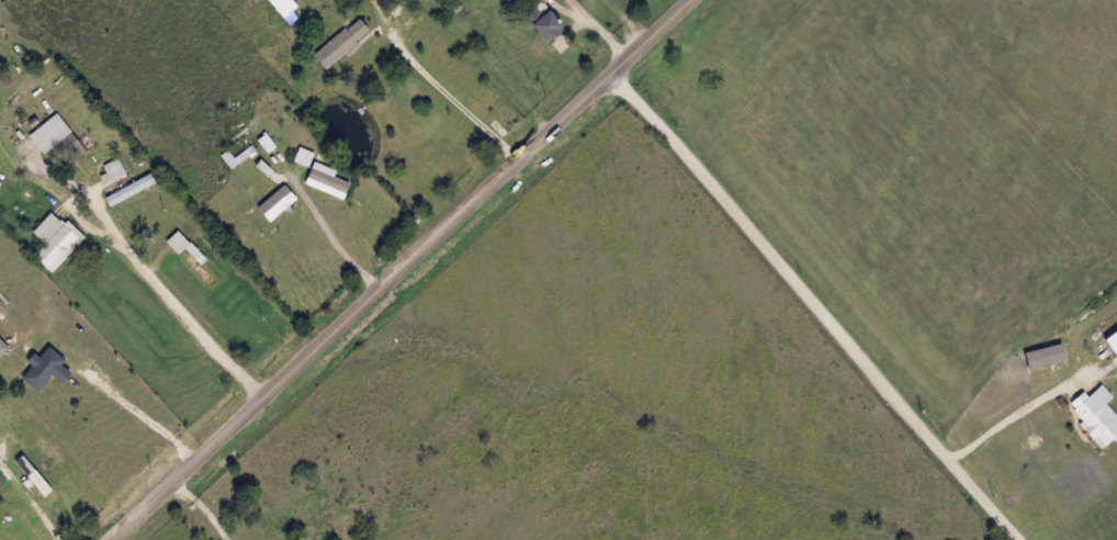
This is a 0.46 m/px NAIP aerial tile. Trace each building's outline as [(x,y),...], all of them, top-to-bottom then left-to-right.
[(282,18),(267,0),(291,0),(296,7),(282,18)] [(530,25),(548,10),(561,25),(544,41),(530,25)] [(369,33),(324,69),(312,55),(357,18),(369,33)] [(56,172),(29,132),(57,114),(83,154),(56,172)] [(128,183),(149,173),(154,183),(111,204),(98,177),(104,173),(100,166),(116,158),(128,183)] [(256,200),(287,189),(293,204),(261,215),(256,200)] [(61,224),(66,220),(83,237),(49,272),(32,256),(44,244),(31,232),(49,213),(61,224)] [(198,266),(213,280),(207,286),(163,243),(176,230),(204,259),(198,266)] [(1088,395),(1116,428),(1116,432),(1103,445),(1072,409),(1088,395)]
